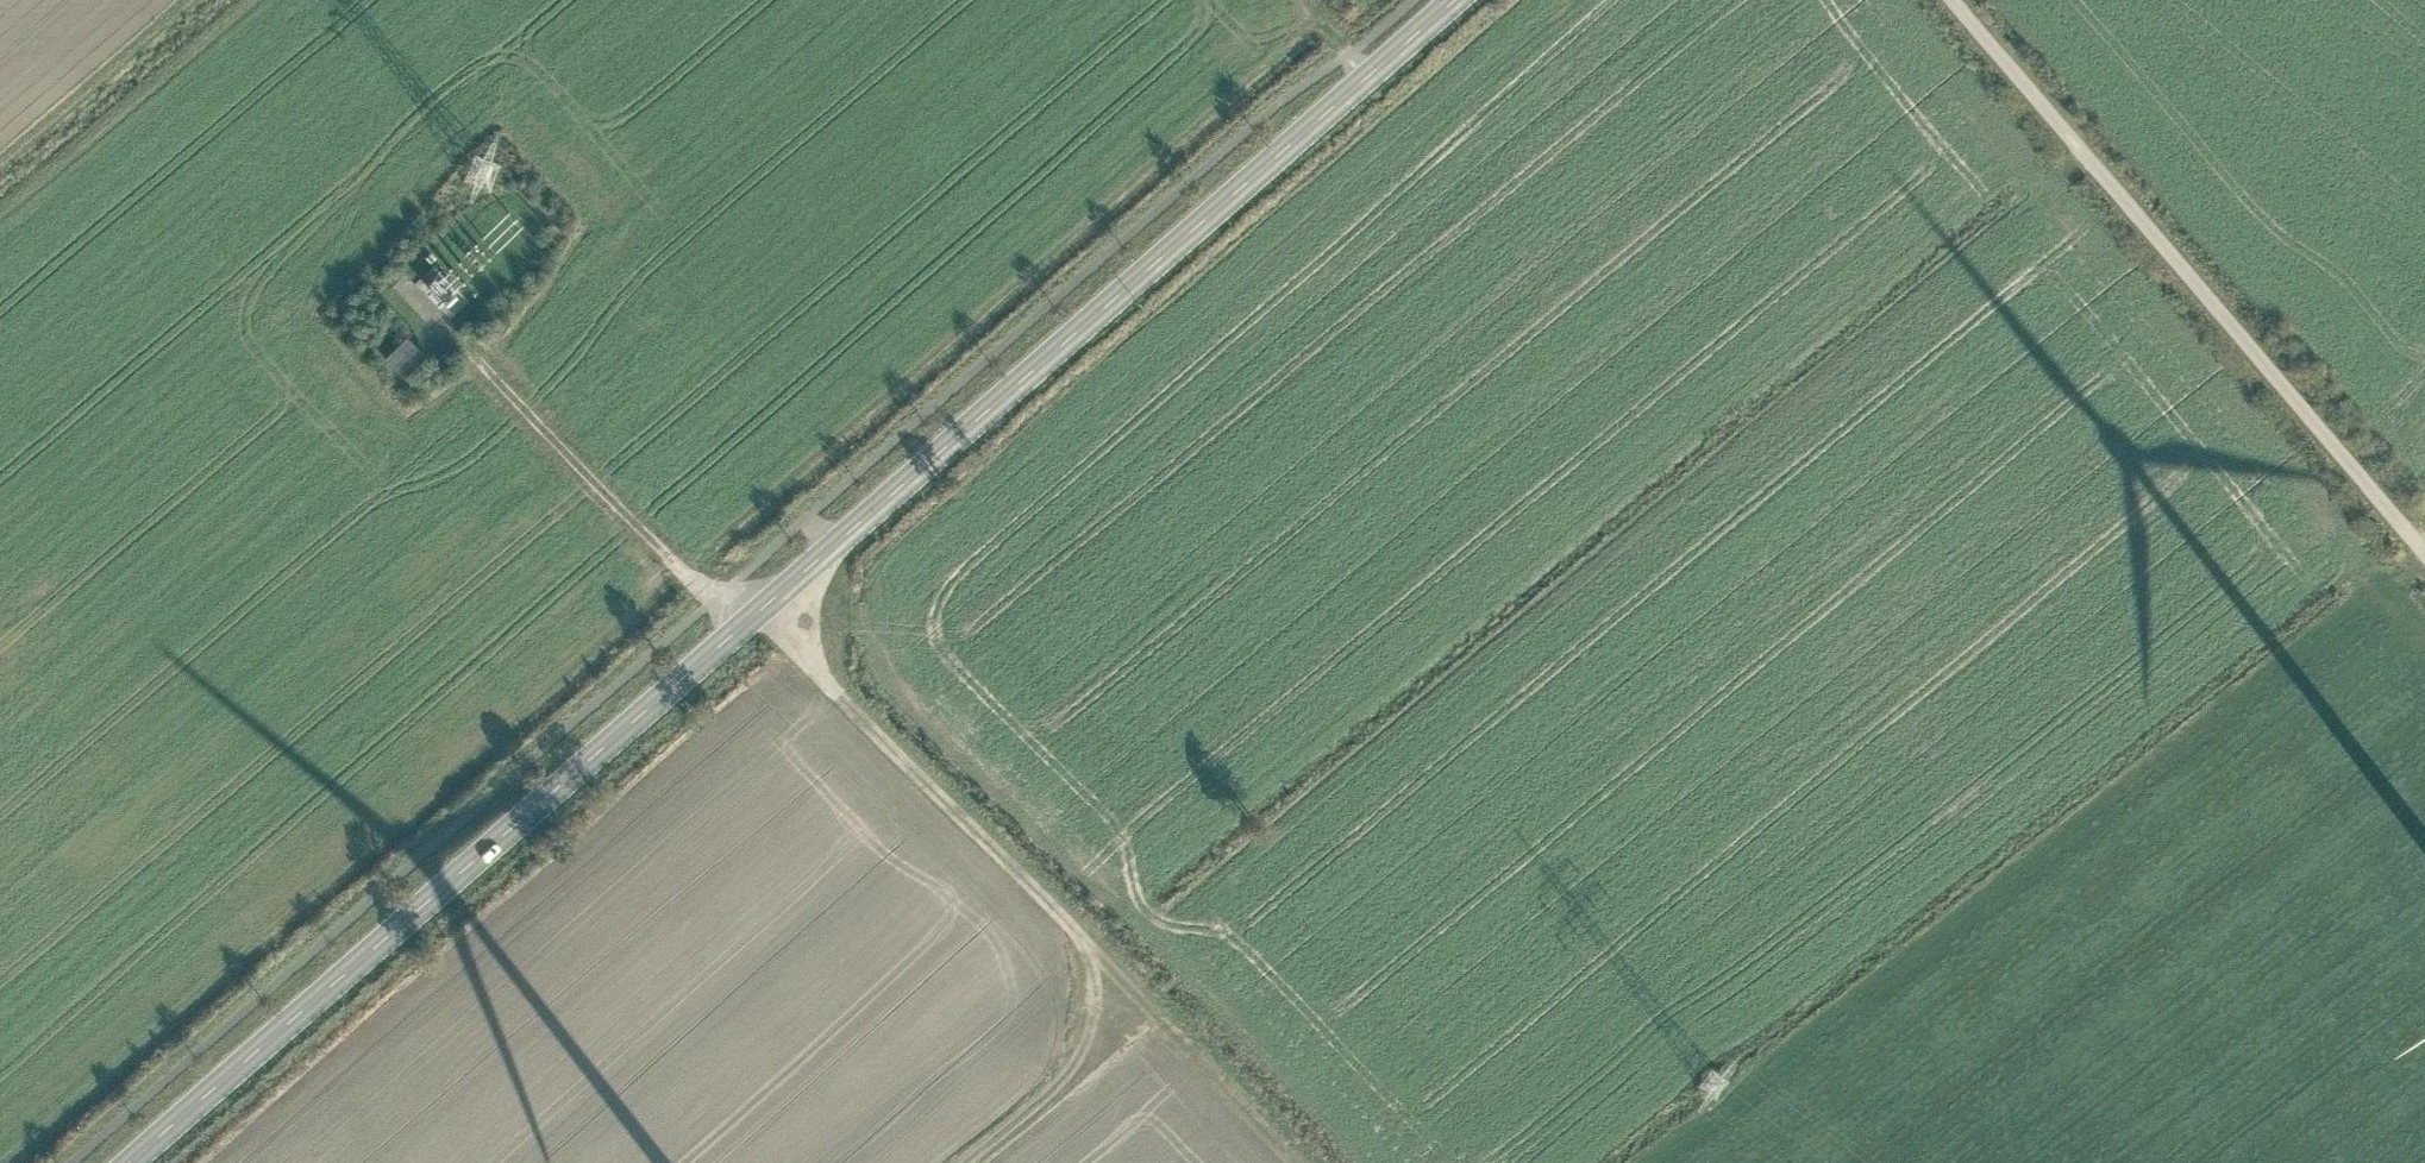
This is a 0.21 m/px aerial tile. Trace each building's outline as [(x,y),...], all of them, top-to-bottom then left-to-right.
[(440,261),(421,283),(452,309),(470,286),(440,261)] [(389,360),(409,381),(431,362),(411,340),(389,360)]
